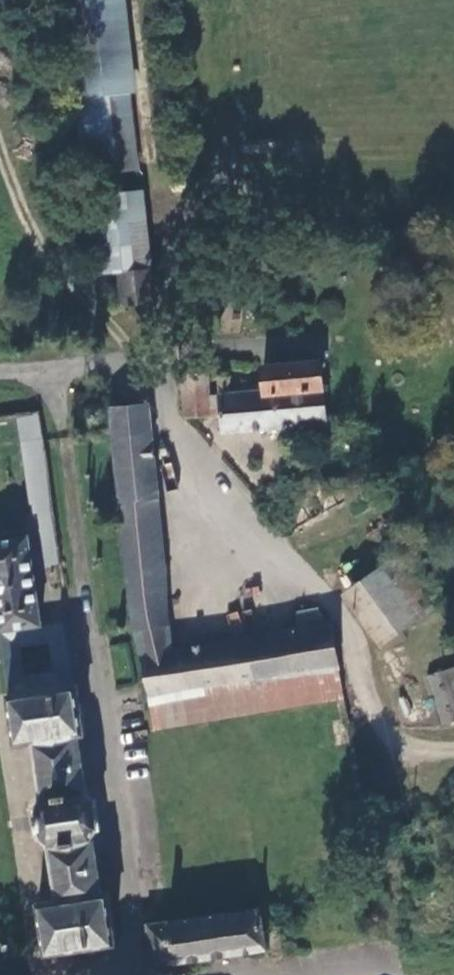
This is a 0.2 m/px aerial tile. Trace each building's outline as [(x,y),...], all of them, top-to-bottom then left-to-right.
[(84,169),(114,167),(114,172),(137,170),(116,0),(64,0),(84,169)] [(141,192),(86,197),(95,277),(119,274),(122,302),(153,299),(141,192)] [(203,375),(179,377),(184,417),(212,415),(211,407),(217,406),(219,432),(323,422),(319,388),(317,362),(263,368),(263,383),(251,384),(251,393),(231,395),(230,376),(216,377),(217,396),(208,397),(203,375)] [(145,403),(108,408),(131,628),(148,699),(153,728),(341,699),(336,668),(330,622),(322,623),(316,611),(295,613),(298,628),(174,648),(145,403)] [(32,417),(21,419),(24,436),(35,435),(32,417)] [(51,513),(37,515),(44,566),(58,564),(51,513)] [(0,541),(0,653),(6,692),(0,693),(8,746),(28,745),(36,802),(31,809),(35,838),(43,843),(51,900),(36,901),(42,952),(114,944),(107,893),(100,893),(93,834),(98,827),(94,800),(86,794),(78,738),(85,736),(77,683),(71,684),(63,622),(40,625),(27,538),(0,541)] [(394,556),(340,595),(378,647),(431,607),(394,556)] [(440,724),(453,720),(453,667),(427,674),(440,724)] [(259,909),(145,925),(150,964),(163,963),(263,951),(259,909)]
